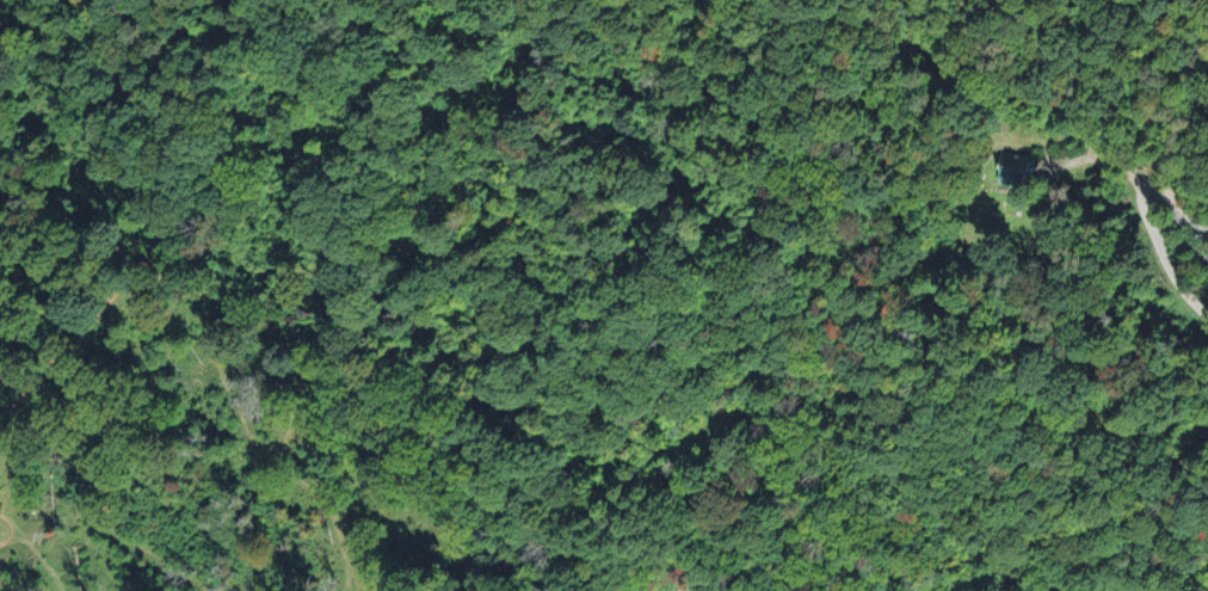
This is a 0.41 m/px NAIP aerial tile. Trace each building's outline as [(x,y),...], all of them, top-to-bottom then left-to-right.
[(1036,156),(1003,155),(1003,183),(1035,184),(1036,156)]
